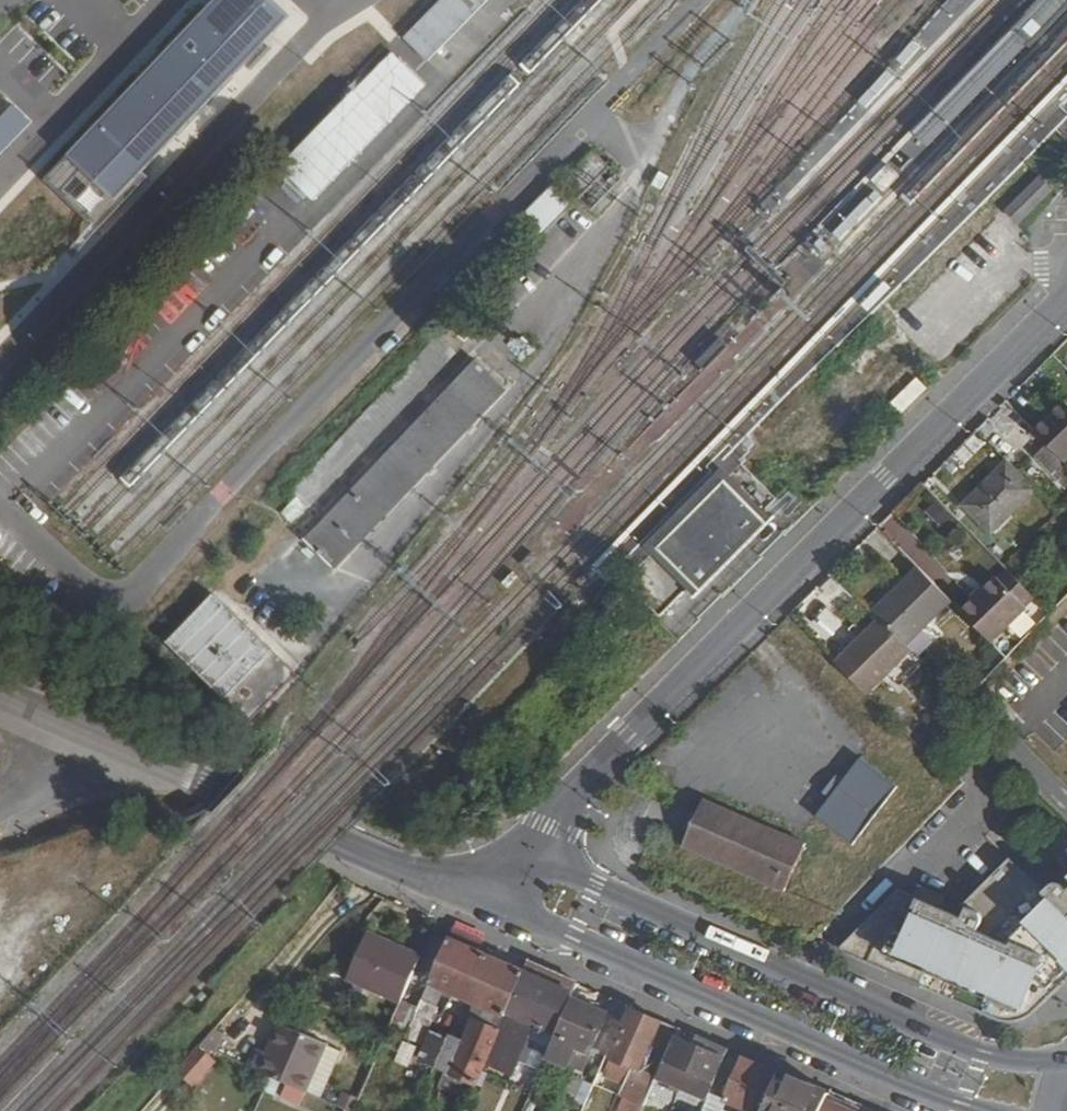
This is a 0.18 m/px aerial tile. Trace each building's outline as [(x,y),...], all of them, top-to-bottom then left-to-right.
[(278,0),(219,0),(52,179),(100,223),(295,16),(278,0)] [(483,0),(434,0),(400,36),(426,60),(483,0)] [(1016,32),(1030,45),(1032,47),(1066,11),(1066,0),(1045,0),(1015,31),(1016,32)] [(916,136),(930,149),(1030,45),(1016,32),(916,136)] [(272,171),(309,205),(423,84),(386,50),(272,171)] [(976,208),(1010,175),(1000,166),(967,198),(976,208)] [(1034,174),(1006,211),(1021,223),(1049,186),(1034,174)] [(538,234),(568,204),(549,186),(519,216),(538,234)] [(432,336),(416,362),(438,375),(454,350),(432,336)] [(334,573),(506,393),(471,360),(299,539),(334,573)] [(1066,400),(1036,431),(1050,445),(1066,461),(1066,400)] [(1050,445),(1040,457),(1066,483),(1066,461),(1050,445)] [(995,533),(1037,490),(1008,461),(966,505),(995,533)] [(693,584),(702,593),(770,526),(725,480),(673,530),(676,533),(659,550),(693,584)] [(659,617),(693,584),(659,550),(626,583),(659,617)] [(957,604),(992,637),(1038,594),(1003,560),(957,604)] [(919,566),(873,611),(880,617),(908,645),(954,601),(919,566)] [(207,593),(158,644),(242,725),(291,675),(207,593)] [(908,645),(880,617),(835,660),(869,692),(913,650),(908,645)] [(898,798),(858,767),(810,829),(850,860),(898,798)] [(811,842),(705,797),(684,847),(790,892),(811,842)] [(1054,852),(1066,865),(1066,839),(1054,852)] [(1065,883),(1064,882),(1062,881),(1060,881),(1058,881),(1056,881),(1054,882),(1046,891),(1011,856),(965,906),(969,910),(965,918),(941,906),(947,895),(921,883),(916,894),(901,886),(842,943),(847,947),(997,1013),(1007,1015),(1014,1015),(1023,1015),(1031,1014),(1037,1013),(1066,982),(1066,885),(1065,883)] [(450,937),(481,950),(485,940),(455,926),(450,937)] [(371,928),(351,974),(403,997),(422,951),(371,928)] [(450,937),(430,982),(481,1004),(465,1042),(450,1035),(448,1038),(433,1032),(422,1058),(449,1070),(443,1085),(468,1096),(482,1063),(524,969),(481,950),(450,937)] [(524,969),(574,991),(579,981),(528,958),(524,969)] [(524,969),(482,1063),(509,1074),(532,1022),(557,1031),(574,991),(524,969)] [(557,1031),(552,1042),(548,1051),(567,1059),(575,1041),(605,1055),(622,1017),(588,1002),(590,999),(574,991),(557,1031)] [(400,1003),(389,1029),(421,1043),(432,1018),(400,1003)] [(631,1006),(610,1055),(631,1064),(628,1071),(633,1073),(623,1096),(644,1106),(658,1073),(675,1034),(678,1027),(631,1006)] [(259,1048),(251,1066),(271,1074),(307,1090),(329,1042),(281,1022),(268,1052),(259,1048)] [(214,1030),(202,1044),(217,1051),(224,1034),(214,1030)] [(675,1034),(658,1073),(707,1095),(708,1091),(727,1049),(728,1047),(697,1033),(692,1042),(675,1034)] [(523,1062),(513,1084),(531,1091),(548,1051),(552,1042),(545,1039),(533,1066),(523,1062)] [(329,1042),(307,1090),(322,1097),(343,1048),(329,1042)] [(175,1075),(192,1089),(214,1061),(197,1047),(175,1075)] [(708,1091),(752,1110),(759,1110),(775,1072),(727,1049),(708,1091)] [(759,1110),(820,1110),(828,1092),(777,1069),(775,1072),(759,1110)] [(724,1110),(752,1110),(708,1091),(707,1095),(704,1102),(724,1110)] [(828,1092),(820,1110),(872,1110),(828,1092)] [(700,1110),(724,1110),(704,1102),(700,1110)]
